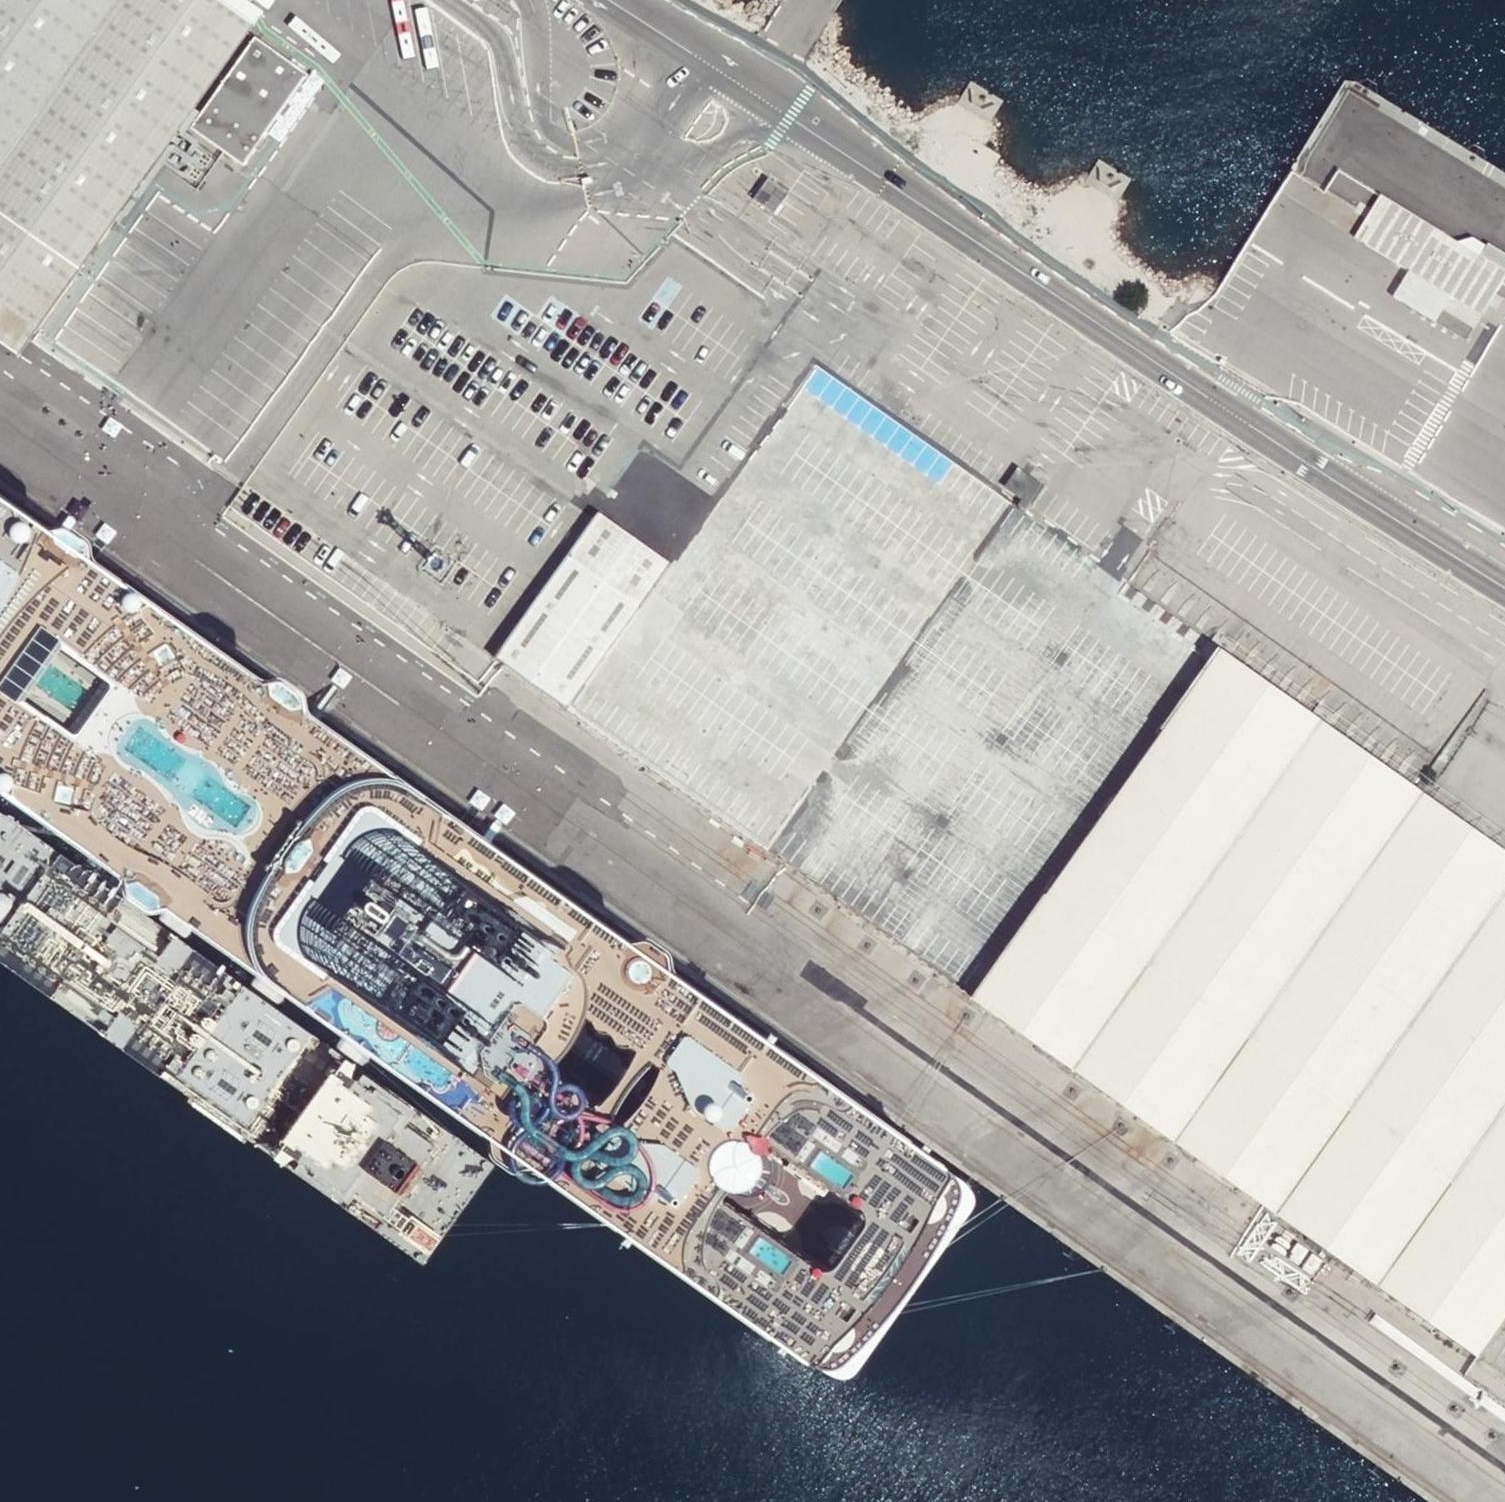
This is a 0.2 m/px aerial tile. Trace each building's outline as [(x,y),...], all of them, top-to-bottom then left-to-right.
[(251,22),(219,0),(0,0),(0,215),(77,271),(119,210),(173,134),(251,22)] [(251,22),(261,8),(249,0),(219,0),(251,22)] [(192,126),(244,163),(307,73),(254,35),(192,126)] [(766,181),(750,203),(770,217),(785,195),(766,181)] [(21,354),(77,271),(0,215),(0,339),(21,354)] [(670,562),(597,510),(503,641),(577,693),(670,562)] [(1504,1222),(1504,855),(1216,650),(1041,896),(1504,1222)] [(1041,896),(985,976),(1497,1334),(1504,1323),(1504,1222),(1041,896)]
